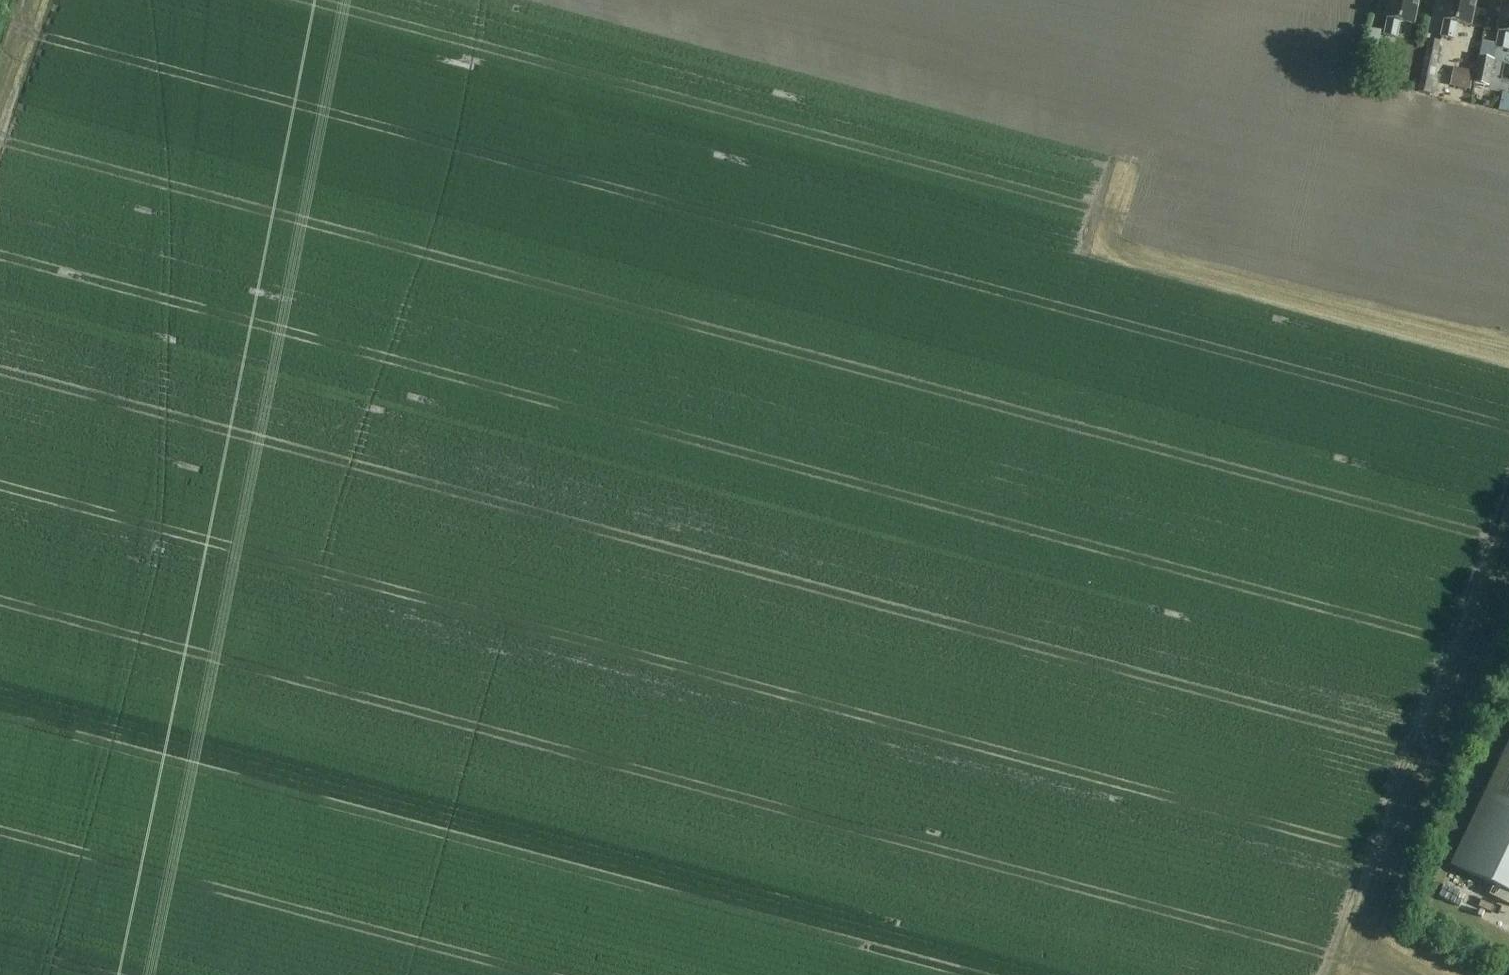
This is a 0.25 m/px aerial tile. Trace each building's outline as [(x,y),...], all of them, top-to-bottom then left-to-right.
[(1418,0),(1390,0),(1386,18),(1388,19),(1385,35),(1396,38),(1399,22),(1413,25),(1418,0)] [(1476,0),(1449,0),(1445,20),(1447,21),(1444,36),(1455,38),(1458,23),(1471,26),(1476,0)] [(1506,0),(1505,0),(1499,29),(1502,29),(1498,47),(1508,49),(1508,1),(1506,0)] [(1429,94),(1440,40),(1427,38),(1416,91),(1429,94)] [(1488,86),(1493,60),(1478,57),(1473,83),(1488,86)] [(1469,89),(1473,71),(1453,67),(1449,85),(1469,89)] [(1485,791),(1450,866),(1508,894),(1508,741),(1485,791)]
